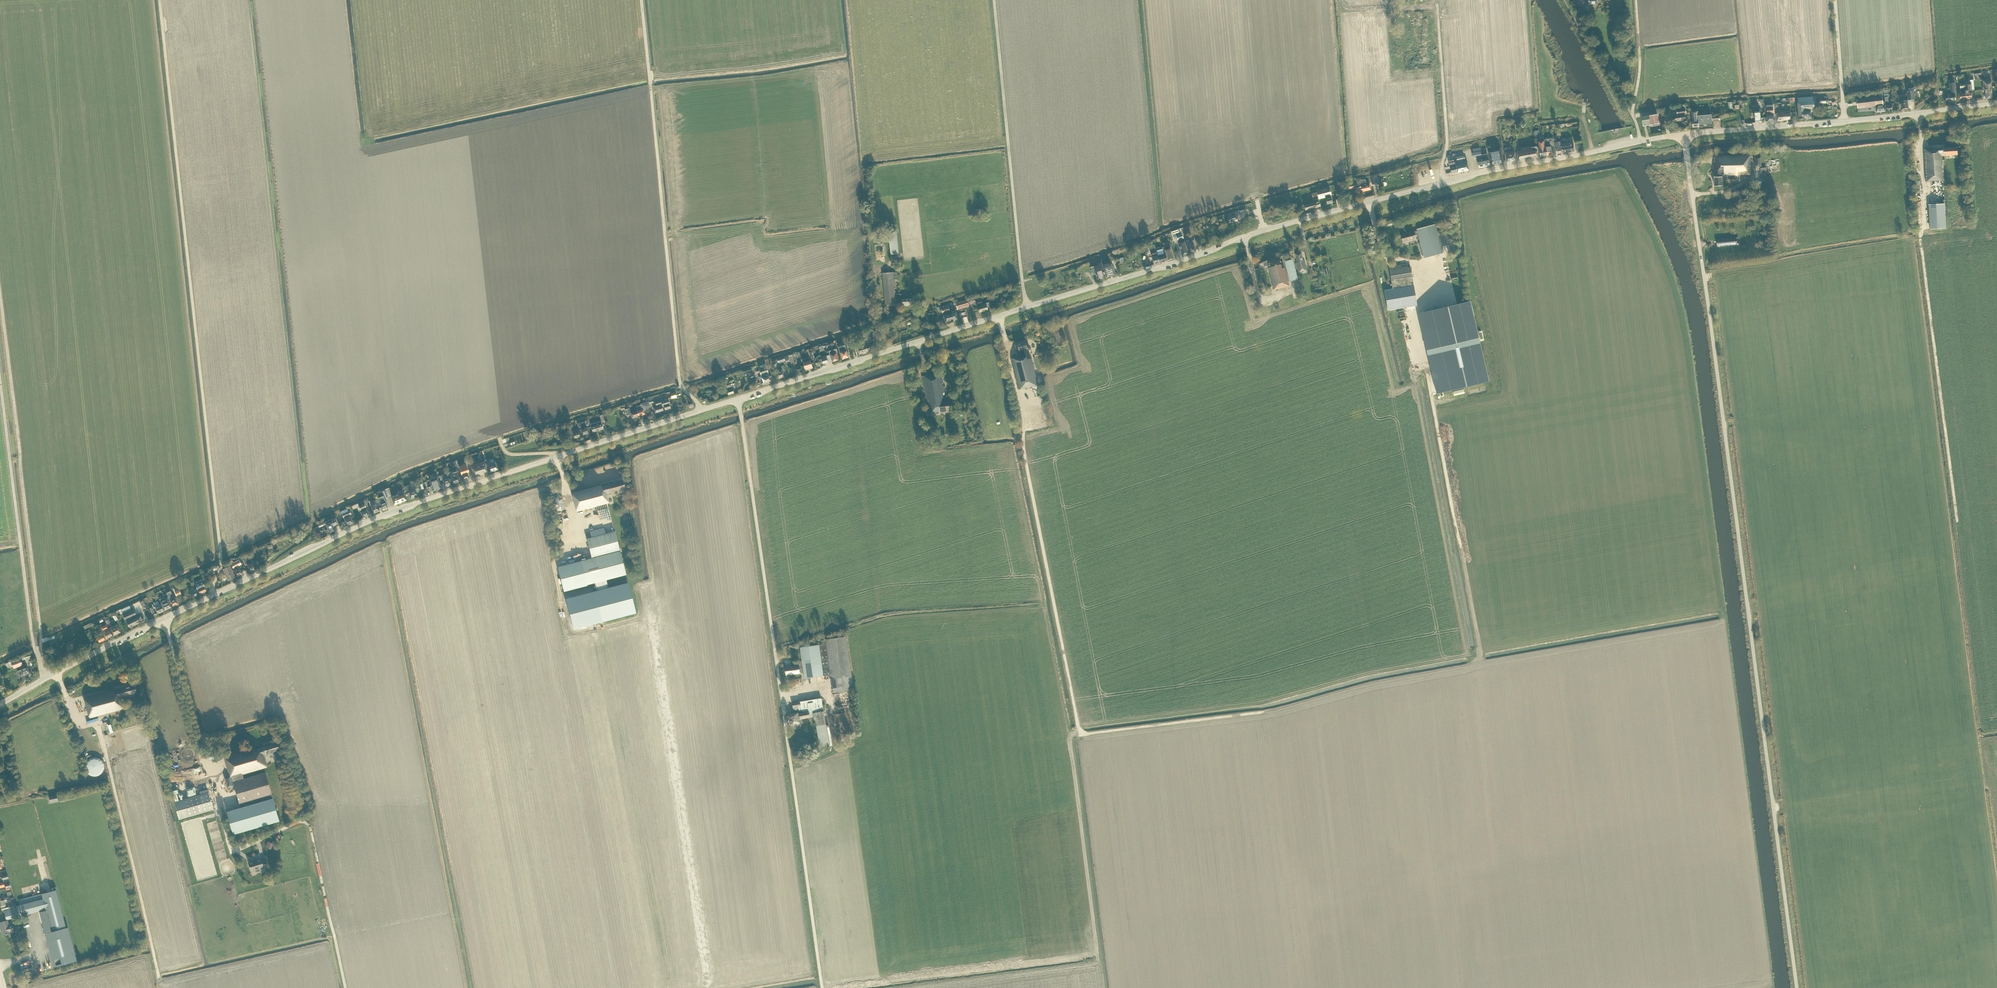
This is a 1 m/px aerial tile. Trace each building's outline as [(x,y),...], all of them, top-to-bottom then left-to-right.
[(1589,1),(1586,1),(1586,8),(1592,8),(1591,5),(1598,4),(1598,1),(1599,1),(1600,0),(1589,0),(1589,1)] [(1950,93),(1944,94),(1944,101),(1955,100),(1954,93),(1956,93),(1954,80),(1953,80),(1952,78),(1948,79),(1948,80),(1950,93)] [(1966,91),(1965,91),(1966,99),(1973,99),(1972,90),(1974,90),(1973,80),(1970,80),(1970,83),(1965,84),(1966,91)] [(1986,99),(1992,98),(1991,80),(1982,80),(1983,90),(1985,90),(1986,99)] [(1959,100),(1966,99),(1965,91),(1965,88),(1964,84),(1959,84),(1960,89),(1961,92),(1958,92),(1959,100)] [(1884,97),(1885,102),(1885,105),(1886,111),(1892,110),(1892,104),(1890,105),(1890,103),(1888,103),(1887,97),(1889,96),(1887,90),(1883,91),(1884,94),(1884,97)] [(1885,105),(1885,102),(1882,102),(1882,96),(1856,99),(1858,109),(1875,106),(1876,112),(1885,111),(1885,105)] [(1814,109),(1814,101),(1813,101),(1813,97),(1797,98),(1797,102),(1799,119),(1805,119),(1807,118),(1808,119),(1809,119),(1810,118),(1811,118),(1810,111),(1810,109),(1814,109)] [(1901,109),(1908,109),(1907,100),(1904,101),(1903,97),(1899,98),(1900,101),(1899,101),(1900,105),(1901,109)] [(1684,114),(1686,113),(1685,109),(1677,111),(1677,114),(1674,115),(1675,122),(1685,120),(1684,114)] [(1755,123),(1761,122),(1760,109),(1750,110),(1751,118),(1755,118),(1755,123)] [(1790,111),(1781,111),(1780,109),(1776,109),(1776,113),(1777,121),(1791,120),(1790,111)] [(1699,125),(1712,124),(1711,115),(1698,116),(1697,111),(1691,112),(1693,128),(1699,127),(1699,125)] [(1643,126),(1659,124),(1657,115),(1642,117),(1643,126)] [(1547,156),(1553,155),(1551,147),(1553,147),(1552,139),(1544,140),(1546,149),(1547,155),(1547,156)] [(1546,149),(1545,149),(1544,141),(1538,142),(1539,147),(1537,147),(1538,156),(1540,156),(1541,156),(1547,155),(1546,149)] [(1563,153),(1574,151),(1573,142),(1570,143),(1570,142),(1561,144),(1561,145),(1563,153)] [(1538,156),(1537,147),(1532,147),(1532,149),(1530,149),(1530,148),(1524,149),(1525,150),(1517,151),(1518,154),(1517,154),(1518,161),(1525,159),(1525,160),(1532,158),(1539,157),(1538,156)] [(1944,156),(1957,155),(1956,147),(1943,148),(1924,149),(1925,181),(1943,180),(1942,160),(1944,160),(1944,156)] [(1514,151),(1511,152),(1511,148),(1504,149),(1505,150),(1505,153),(1506,162),(1507,162),(1507,163),(1516,161),(1516,160),(1514,151)] [(1491,166),(1503,163),(1500,150),(1496,151),(1489,153),(1491,166)] [(1486,151),(1481,152),(1484,167),(1490,166),(1489,158),(1488,157),(1486,157),(1486,156),(1487,156),(1486,151)] [(1479,158),(1479,160),(1477,161),(1479,168),(1484,167),(1481,152),(1473,154),(1474,159),(1479,158)] [(1750,174),(1750,157),(1750,156),(1749,156),(1715,156),(1715,162),(1714,162),(1714,171),(1715,171),(1715,177),(1714,177),(1714,186),(1723,186),(1722,175),(1728,175),(1750,174)] [(1458,173),(1469,170),(1467,161),(1455,163),(1456,165),(1455,165),(1454,160),(1449,161),(1449,165),(1450,167),(1450,166),(1452,173),(1457,172),(1458,173)] [(1361,192),(1370,190),(1369,183),(1366,184),(1365,180),(1359,181),(1359,182),(1360,187),(1361,192)] [(1361,192),(1360,187),(1359,182),(1356,183),(1348,185),(1349,189),(1351,189),(1352,192),(1354,192),(1355,193),(1361,192)] [(1329,189),(1317,192),(1319,198),(1325,197),(1327,205),(1332,203),(1329,189)] [(1311,194),(1310,194),(1309,192),(1301,194),(1302,197),(1304,197),(1306,204),(1304,205),(1305,210),(1320,206),(1316,193),(1311,194)] [(1946,228),(1945,204),(1928,205),(1930,229),(1946,228)] [(1402,243),(1409,241),(1410,244),(1414,242),(1414,240),(1416,240),(1415,239),(1419,238),(1424,258),(1442,253),(1435,225),(1416,229),(1417,231),(1414,232),(1413,231),(1400,235),(1402,243)] [(1177,241),(1183,239),(1180,229),(1171,232),(1173,238),(1176,237),(1177,241)] [(899,254),(896,230),(889,231),(891,255),(899,254)] [(1442,247),(1451,244),(1448,232),(1439,235),(1442,247)] [(1191,238),(1184,240),(1189,253),(1196,251),(1193,245),(1196,244),(1194,240),(1192,241),(1191,238)] [(1717,247),(1737,245),(1736,238),(1716,240),(1717,247)] [(1182,256),(1188,254),(1184,241),(1178,243),(1182,256)] [(1160,263),(1157,255),(1155,249),(1154,244),(1149,246),(1149,245),(1146,246),(1147,252),(1150,252),(1152,257),(1154,265),(1160,263)] [(1165,247),(1163,247),(1165,252),(1165,251),(1168,260),(1173,259),(1170,248),(1166,249),(1165,247)] [(1157,251),(1158,255),(1157,255),(1160,263),(1167,261),(1165,253),(1164,253),(1163,252),(1162,249),(1161,249),(1157,251)] [(1298,272),(1306,270),(1304,261),(1303,261),(1301,253),(1295,254),(1297,263),(1295,263),(1298,272)] [(1288,285),(1288,283),(1281,258),(1266,262),(1263,262),(1264,267),(1267,266),(1273,289),(1288,285)] [(1289,281),(1297,279),(1292,260),(1284,262),(1289,281)] [(1106,277),(1114,275),(1113,271),(1114,271),(1113,266),(1111,266),(1110,262),(1103,265),(1106,277)] [(1105,277),(1103,271),(1101,263),(1098,264),(1098,265),(1091,267),(1092,273),(1094,274),(1095,274),(1097,279),(1098,280),(1105,277)] [(1389,267),(1393,289),(1384,290),(1388,310),(1417,306),(1410,267),(1407,268),(1407,264),(1389,267)] [(895,295),(894,289),(893,279),(898,279),(897,272),(893,273),(882,274),(885,305),(896,304),(901,303),(902,305),(912,304),(912,298),(901,299),(901,294),(895,295)] [(984,304),(982,304),(981,298),(976,299),(977,306),(979,313),(988,310),(987,308),(990,307),(988,303),(984,304)] [(967,300),(956,303),(958,310),(969,306),(967,300)] [(1469,302),(1424,312),(1443,392),(1488,382),(1469,302)] [(951,303),(941,306),(943,313),(950,311),(948,307),(952,306),(951,303)] [(946,323),(958,319),(956,313),(955,310),(943,314),(944,316),(946,323)] [(872,350),(870,342),(872,342),(872,338),(876,337),(875,331),(870,332),(870,334),(863,335),(866,344),(865,344),(867,352),(872,350)] [(1019,389),(1038,385),(1031,358),(1030,359),(1029,354),(1027,349),(1029,349),(1028,342),(1015,345),(1017,352),(1018,357),(1011,359),(1019,389)] [(859,354),(867,352),(865,344),(860,345),(860,348),(858,349),(859,354)] [(846,351),(847,350),(845,345),(838,347),(840,353),(842,359),(848,357),(848,356),(849,355),(849,352),(847,352),(846,351)] [(836,353),(837,352),(836,348),(829,351),(829,350),(828,350),(830,355),(830,354),(830,355),(831,359),(831,358),(832,362),(838,360),(836,353)] [(813,368),(809,357),(802,359),(805,370),(813,368)] [(764,384),(771,381),(768,373),(766,366),(759,368),(761,376),(758,377),(761,384),(764,383),(764,384)] [(787,376),(786,373),(784,366),(781,366),(782,369),(780,370),(779,368),(776,369),(776,371),(778,376),(777,376),(777,377),(778,377),(779,379),(784,377),(787,376)] [(928,415),(950,412),(948,400),(945,401),(941,372),(927,374),(927,375),(922,376),(926,403),(928,415)] [(665,410),(670,408),(669,404),(668,402),(667,398),(660,400),(662,407),(663,406),(665,410)] [(655,413),(663,411),(660,400),(654,402),(656,406),(653,407),(655,413)] [(635,407),(635,408),(636,411),(637,411),(638,416),(645,414),(643,410),(649,408),(648,402),(640,404),(640,405),(635,407)] [(635,407),(625,410),(627,416),(631,415),(632,418),(638,416),(637,411),(636,411),(635,408),(635,407)] [(578,430),(580,436),(582,435),(588,433),(586,424),(585,421),(577,424),(578,428),(580,427),(581,429),(578,430)] [(592,432),(603,429),(601,424),(601,421),(590,424),(592,432)] [(578,430),(578,429),(571,431),(571,429),(567,431),(569,436),(572,434),(574,439),(580,436),(578,430)] [(486,460),(487,464),(488,466),(489,472),(498,469),(495,461),(491,463),(490,459),(486,460)] [(482,474),(488,472),(484,461),(471,466),(474,477),(483,474),(482,474)] [(463,481),(469,479),(467,472),(468,472),(466,464),(459,466),(463,481)] [(452,473),(449,475),(450,479),(452,484),(460,482),(458,476),(457,472),(452,473)] [(447,473),(439,476),(440,480),(443,480),(445,487),(451,485),(448,478),(447,473)] [(433,491),(441,488),(437,477),(430,479),(429,475),(423,477),(424,481),(429,480),(431,486),(428,487),(430,492),(433,491)] [(623,489),(625,489),(623,481),(601,487),(601,486),(571,493),(576,511),(608,503),(606,494),(621,490),(623,490),(623,489)] [(409,485),(404,486),(406,490),(406,493),(407,493),(408,496),(409,499),(411,498),(411,499),(418,496),(416,493),(419,492),(418,488),(411,490),(409,485)] [(388,507),(386,504),(388,504),(386,499),(385,500),(384,499),(388,497),(388,496),(385,490),(381,492),(383,496),(377,498),(382,510),(388,507)] [(398,493),(391,496),(394,505),(406,500),(403,491),(398,493)] [(369,515),(365,507),(367,506),(365,500),(360,502),(360,503),(357,504),(363,518),(369,515)] [(379,511),(376,504),(378,503),(377,500),(375,501),(374,500),(370,502),(369,501),(369,502),(371,506),(374,513),(379,511)] [(342,514),(345,521),(347,525),(352,523),(349,516),(351,515),(349,511),(348,511),(342,514)] [(319,528),(325,525),(327,529),(325,530),(327,535),(330,534),(335,531),(334,528),(335,527),(335,526),(337,525),(337,524),(338,524),(338,523),(335,515),(334,514),(325,518),(325,519),(318,522),(319,524),(318,525),(319,526),(319,528)] [(591,558),(557,567),(563,592),(587,586),(587,585),(594,583),(606,580),(626,575),(614,531),(605,534),(604,528),(589,532),(591,537),(586,539),(591,558)] [(254,560),(252,561),(250,557),(243,560),(245,565),(247,564),(250,572),(256,569),(259,567),(256,562),(255,563),(254,560)] [(238,566),(241,564),(239,561),(231,565),(233,568),(237,576),(242,574),(238,566)] [(228,580),(235,577),(230,566),(223,569),(228,580)] [(199,594),(206,591),(201,579),(194,582),(196,587),(199,594)] [(606,580),(594,583),(596,591),(594,592),(601,621),(635,612),(627,582),(608,588),(606,580)] [(175,597),(174,598),(170,591),(167,593),(169,597),(170,599),(169,599),(173,606),(178,604),(175,597)] [(171,607),(167,598),(165,599),(164,596),(159,599),(160,601),(164,610),(171,607)] [(158,613),(163,611),(160,604),(159,605),(157,601),(154,603),(158,613)] [(139,622),(136,616),(133,610),(123,615),(129,627),(133,625),(139,622)] [(107,638),(107,639),(112,636),(109,629),(108,629),(105,622),(98,625),(100,628),(101,627),(105,635),(103,636),(103,635),(97,638),(99,642),(105,640),(105,639),(107,638)] [(114,635),(120,632),(116,624),(110,628),(114,635)] [(785,667),(786,675),(800,673),(799,671),(803,671),(804,679),(831,675),(833,693),(853,690),(846,636),(821,640),(822,644),(800,647),(802,661),(797,661),(798,666),(790,667),(790,666),(785,667)] [(18,660),(10,663),(12,668),(20,665),(20,666),(21,670),(17,671),(19,676),(23,675),(29,673),(25,664),(22,665),(21,662),(19,663),(18,660)] [(122,696),(136,692),(134,685),(121,689),(118,690),(118,689),(84,698),(89,717),(124,708),(120,696),(122,696)] [(821,698),(792,703),(793,710),(799,710),(799,711),(802,711),(812,709),(813,717),(814,720),(815,720),(820,748),(830,746),(826,725),(824,711),(823,711),(821,698)] [(798,713),(789,714),(790,721),(791,725),(799,723),(799,719),(798,716),(799,716),(800,719),(810,717),(813,717),(812,709),(802,711),(802,713),(799,713),(798,713)] [(272,796),(270,789),(265,772),(243,779),(242,774),(267,767),(263,755),(279,750),(277,743),(224,758),(228,772),(229,772),(230,776),(231,776),(239,805),(272,796)] [(227,788),(233,786),(230,776),(224,778),(227,788)] [(174,802),(179,819),(213,809),(207,789),(199,791),(200,794),(174,802)] [(233,834),(279,821),(273,798),(226,812),(233,834)] [(268,841),(265,846),(271,849),(274,844),(268,841)] [(263,868),(267,867),(265,861),(261,862),(261,859),(248,863),(251,871),(255,870),(255,872),(256,872),(259,871),(260,870),(259,868),(263,867),(263,868)] [(9,909),(4,910),(6,920),(19,917),(23,916),(22,916),(41,911),(41,912),(40,912),(45,929),(43,929),(44,933),(46,933),(55,967),(77,961),(68,928),(66,929),(56,890),(45,893),(18,899),(20,905),(16,906),(16,907),(15,907),(9,909)] [(8,924),(7,921),(0,922),(0,927),(0,929),(1,929),(3,935),(6,934),(7,934),(10,933),(13,932),(11,923),(8,924)]
